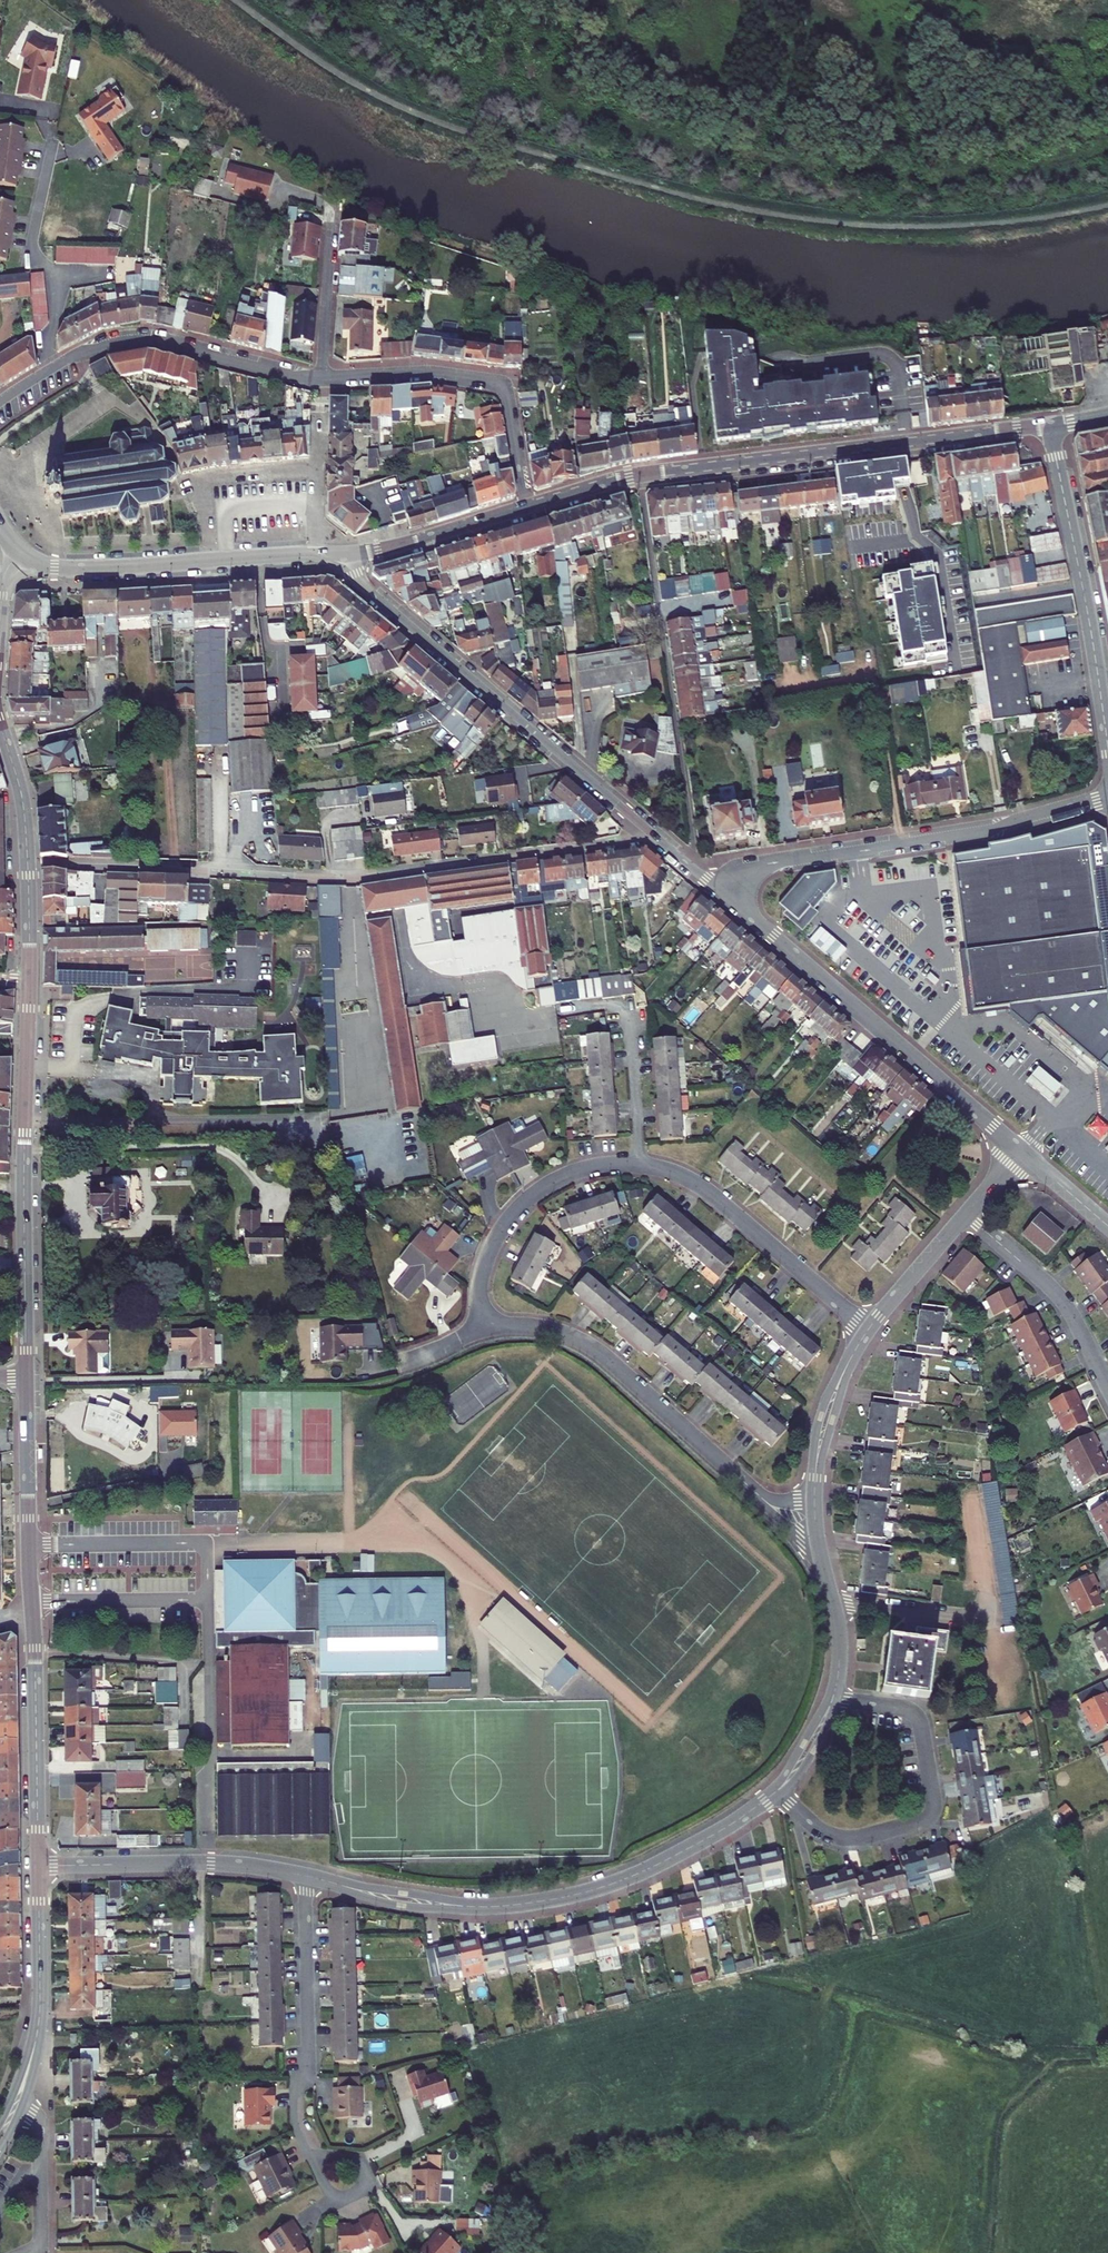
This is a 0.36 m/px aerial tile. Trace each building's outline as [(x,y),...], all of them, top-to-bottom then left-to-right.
[(26,60),(19,96),(40,101),(47,71),(44,69),(46,65),(48,67),(50,67),(55,45),(41,42),(31,37),(21,57),(26,60)] [(75,119),(88,135),(99,127),(99,126),(99,125),(99,124),(103,121),(105,122),(120,110),(114,102),(118,98),(110,87),(95,99),(97,101),(75,119)] [(101,125),(99,127),(88,135),(95,145),(108,134),(101,125)] [(0,126),(0,184),(14,185),(15,175),(16,168),(19,168),(21,146),(18,146),(19,139),(20,128),(0,126)] [(108,134),(95,145),(108,161),(121,151),(108,134)] [(150,175),(152,159),(143,157),(141,174),(150,175)] [(235,186),(232,194),(266,203),(272,178),(228,167),(224,183),(235,186)] [(139,177),(138,185),(147,186),(148,178),(139,177)] [(213,183),(195,178),(193,195),(208,199),(213,183)] [(0,201),(0,259),(6,259),(7,249),(8,242),(11,242),(13,220),(11,219),(11,213),(12,202),(0,201)] [(110,222),(129,228),(134,213),(115,207),(110,222)] [(320,241),(321,228),(295,225),(292,258),(316,260),(318,247),(316,246),(317,240),(320,241)] [(365,240),(366,227),(341,225),(337,255),(341,255),(340,266),(370,268),(371,255),(377,256),(378,241),(365,240)] [(63,246),(56,246),(55,262),(62,262),(63,246)] [(71,247),(63,246),(62,262),(70,263),(71,247)] [(78,247),(71,247),(70,263),(77,263),(78,247)] [(77,263),(85,263),(85,248),(78,247),(77,263)] [(85,248),(85,263),(92,264),(93,248),(85,248)] [(100,249),(93,248),(92,264),(99,264),(100,249)] [(108,249),(100,249),(99,264),(107,265),(108,249)] [(115,249),(108,249),(107,265),(114,265),(115,249)] [(398,258),(387,254),(383,266),(395,270),(398,258)] [(338,296),(354,297),(382,299),(383,283),(385,269),(370,268),(356,267),(340,266),(338,296)] [(385,269),(383,283),(393,283),(394,270),(385,269)] [(139,323),(156,324),(157,308),(159,285),(160,272),(143,270),(142,276),(139,323)] [(43,272),(29,274),(29,276),(31,295),(32,302),(32,303),(46,301),(46,300),(43,272)] [(29,276),(0,278),(0,298),(31,295),(29,276)] [(142,276),(125,278),(127,287),(115,289),(115,293),(117,303),(119,326),(139,323),(142,276)] [(520,282),(511,282),(511,293),(520,293),(520,282)] [(303,304),(304,288),(287,287),(286,301),(285,313),(290,313),(291,303),(294,304),(303,304)] [(96,295),(98,306),(101,329),(119,326),(117,303),(108,304),(106,295),(106,293),(96,295)] [(115,293),(106,295),(108,304),(117,303),(115,293)] [(262,293),(261,302),(255,301),(253,311),(244,346),(264,351),(267,295),(262,293)] [(267,295),(264,351),(281,356),(285,313),(286,301),(273,297),(267,295)] [(253,311),(247,310),(250,300),(242,298),(230,342),(244,346),(253,311)] [(247,310),(253,311),(255,301),(250,300),(247,310)] [(49,322),(46,301),(32,303),(33,312),(35,331),(42,330),(49,322)] [(316,319),(317,306),(294,304),(291,341),(303,342),(305,344),(310,345),(313,343),(314,343),(315,329),(313,328),(314,319),(316,319)] [(98,306),(83,313),(93,334),(101,329),(98,306)] [(200,332),(200,334),(208,336),(213,309),(202,307),(202,308),(188,306),(183,329),(200,332)] [(172,327),(175,310),(166,308),(157,308),(156,324),(164,325),(172,327)] [(25,332),(35,331),(33,312),(23,314),(25,332)] [(350,352),(372,352),(373,312),(343,312),(342,330),(353,330),(353,338),(351,338),(350,352)] [(80,340),(93,334),(83,313),(70,319),(80,340)] [(504,324),(504,348),(503,368),(521,368),(521,367),(521,325),(521,320),(521,317),(513,317),(513,324),(504,324)] [(80,340),(70,319),(63,323),(57,339),(58,352),(80,340)] [(1098,364),(1093,330),(1002,344),(1007,378),(1047,372),(1049,390),(1084,385),(1081,367),(1098,364)] [(416,341),(414,356),(421,357),(461,363),(463,346),(465,334),(461,333),(459,346),(441,343),(440,348),(432,347),(433,338),(418,336),(416,341)] [(732,334),(703,338),(716,443),(873,424),(876,423),(873,402),(868,402),(865,377),(821,382),(821,387),(798,389),(798,386),(783,388),(783,387),(771,388),(771,389),(761,390),(762,396),(757,396),(753,360),(746,361),(744,341),(732,334)] [(27,339),(0,356),(0,374),(5,384),(36,365),(32,339),(27,339)] [(413,342),(381,344),(382,360),(411,358),(413,342)] [(991,353),(990,343),(980,344),(982,353),(991,353)] [(489,345),(488,350),(463,346),(461,363),(503,368),(504,348),(489,345)] [(149,351),(108,357),(115,371),(120,377),(143,374),(144,372),(187,383),(186,387),(198,390),(197,372),(198,363),(149,351)] [(96,380),(113,372),(105,358),(89,366),(96,380)] [(219,386),(231,385),(230,371),(218,368),(219,386)] [(633,374),(627,374),(628,406),(628,415),(635,414),(638,414),(637,404),(634,404),(633,374)] [(948,374),(948,379),(949,389),(953,423),(965,422),(962,391),(962,388),(954,388),(952,374),(948,374)] [(248,396),(258,396),(258,379),(248,376),(248,396)] [(948,379),(936,380),(937,391),(949,389),(948,379)] [(990,384),(991,393),(986,394),(989,418),(1004,417),(1002,392),(1000,383),(990,384)] [(433,423),(433,417),(431,386),(431,385),(410,387),(411,411),(419,410),(421,424),(433,423)] [(286,405),(293,405),(294,388),(286,386),(286,405)] [(444,415),(443,405),(455,408),(458,389),(431,386),(433,417),(444,415)] [(400,422),(400,412),(411,411),(410,387),(391,389),(392,423),(400,422)] [(986,394),(986,387),(962,391),(965,422),(989,418),(986,394)] [(296,404),(298,416),(300,430),(293,431),(296,459),(309,458),(311,393),(297,389),(296,404)] [(380,427),(392,428),(392,423),(391,389),(371,390),(372,424),(372,437),(373,446),(378,446),(378,451),(380,461),(393,458),(392,450),(392,445),(380,447),(380,427)] [(953,423),(949,389),(937,391),(940,425),(953,423)] [(937,391),(924,392),(926,415),(927,426),(940,425),(937,391)] [(520,408),(539,407),(537,393),(518,394),(520,408)] [(331,435),(330,459),(329,459),(329,495),(355,489),(359,487),(359,478),(352,478),(352,471),(355,469),(355,464),(353,462),(353,430),(363,430),(363,437),(372,437),(372,424),(352,424),(348,424),(348,398),(331,399),(330,435),(331,435)] [(589,402),(575,402),(575,414),(589,414),(589,402)] [(210,439),(206,404),(199,405),(201,418),(208,468),(229,466),(225,437),(210,439)] [(480,409),(485,440),(493,439),(505,437),(500,406),(480,409)] [(607,446),(610,468),(632,463),(628,439),(637,437),(636,428),(628,429),(628,415),(628,406),(623,406),(624,425),(625,429),(610,432),(610,445),(607,446)] [(678,431),(681,456),(697,454),(692,419),(691,408),(673,410),(673,406),(670,407),(668,407),(669,418),(669,423),(672,422),(672,424),(673,431),(678,431)] [(575,414),(575,431),(575,444),(581,477),(610,468),(607,446),(610,445),(610,432),(610,428),(611,415),(600,414),(598,446),(589,448),(589,414),(575,414)] [(632,463),(660,459),(659,459),(654,427),(654,425),(640,427),(638,419),(635,419),(635,414),(628,415),(628,429),(636,428),(637,437),(628,439),(632,463)] [(282,417),(282,421),(259,423),(259,434),(263,462),(283,460),(279,433),(287,432),(286,420),(286,417),(286,416),(282,417)] [(286,417),(286,420),(287,432),(279,433),(283,460),(296,459),(293,431),(300,430),(298,416),(286,417)] [(236,429),(234,417),(222,418),(225,437),(229,466),(240,465),(236,429)] [(170,423),(164,426),(159,429),(172,447),(181,474),(208,468),(201,418),(191,420),(194,434),(176,438),(170,423)] [(653,420),(654,425),(654,427),(672,424),(672,422),(669,423),(669,418),(653,420)] [(642,419),(638,419),(640,427),(654,425),(653,420),(642,422),(642,419)] [(247,427),(244,424),(239,425),(236,429),(240,465),(263,462),(259,434),(259,423),(259,420),(250,421),(251,429),(251,437),(253,439),(252,442),(249,442),(248,427),(247,427)] [(654,427),(659,459),(660,459),(681,456),(678,431),(673,431),(672,424),(654,427)] [(61,460),(52,461),(53,464),(56,463),(58,479),(55,477),(53,478),(51,480),(51,482),(47,483),(46,480),(44,481),(44,484),(42,484),(42,487),(45,486),(46,497),(43,497),(44,500),(47,499),(47,502),(50,502),(49,499),(53,498),(54,501),(57,502),(59,502),(61,499),(64,516),(61,517),(62,519),(70,518),(70,520),(72,520),(72,518),(84,516),(84,518),(87,518),(87,515),(95,514),(96,516),(98,516),(97,514),(109,512),(109,514),(111,514),(111,512),(119,510),(120,517),(126,524),(136,523),(140,513),(139,507),(150,506),(152,525),(164,523),(162,504),(168,498),(167,488),(165,487),(166,485),(167,485),(176,478),(175,476),(174,468),(165,464),(163,465),(162,463),(163,461),(161,451),(153,448),(150,429),(140,430),(138,431),(138,434),(130,435),(132,450),(130,450),(129,444),(124,436),(114,438),(110,447),(110,453),(103,454),(102,451),(100,451),(100,454),(89,456),(89,453),(87,453),(87,456),(76,458),(75,455),(74,455),(74,458),(62,460),(62,457),(60,458),(61,460)] [(1078,435),(1074,443),(1107,618),(1107,430),(1078,435)] [(569,431),(569,444),(547,446),(547,451),(572,448),(571,445),(575,444),(575,431),(569,431)] [(495,479),(500,502),(514,498),(515,493),(505,437),(493,439),(497,460),(485,461),(487,469),(488,469),(490,480),(495,479)] [(434,440),(413,444),(414,447),(414,454),(435,450),(434,440)] [(377,462),(380,461),(378,451),(378,446),(373,446),(371,446),(371,451),(368,451),(368,470),(379,471),(377,462)] [(1022,494),(1018,471),(1017,467),(1014,446),(999,449),(1003,474),(1005,473),(1010,501),(1023,498),(1022,494)] [(414,454),(414,447),(392,450),(393,458),(414,454)] [(473,484),(474,489),(479,509),(500,502),(495,479),(490,480),(488,469),(487,469),(485,461),(482,447),(475,448),(483,475),(475,477),(476,483),(473,484)] [(577,478),(572,448),(547,451),(547,453),(548,460),(551,486),(563,482),(563,479),(577,478)] [(1010,501),(1005,473),(1003,474),(999,449),(987,450),(991,475),(993,475),(996,495),(997,502),(1010,501)] [(996,495),(993,475),(991,475),(987,450),(974,452),(978,477),(980,477),(984,497),(996,495)] [(984,497),(980,477),(978,477),(974,452),(961,454),(965,479),(968,478),(970,492),(971,500),(972,503),(984,501),(984,497)] [(534,487),(538,490),(551,486),(548,460),(547,453),(528,455),(530,465),(534,487)] [(970,492),(968,478),(965,479),(961,454),(948,455),(955,495),(970,492)] [(960,525),(956,502),(955,495),(948,455),(933,458),(945,527),(960,525)] [(900,462),(835,470),(842,509),(896,501),(894,489),(903,488),(910,487),(906,461),(900,462)] [(1018,471),(1022,494),(1048,490),(1041,463),(1017,467),(1018,471)] [(426,479),(431,496),(438,521),(469,512),(464,492),(462,485),(451,488),(445,490),(440,475),(426,479)] [(419,499),(421,505),(426,525),(438,521),(431,496),(425,497),(421,480),(414,482),(419,499)] [(406,484),(408,492),(411,502),(419,499),(414,482),(406,484)] [(815,484),(817,505),(837,503),(834,482),(815,484)] [(736,527),(734,515),(731,495),(729,484),(715,485),(719,513),(721,529),(736,527)] [(795,487),(798,508),(817,505),(815,484),(795,487)] [(715,530),(713,514),(719,513),(715,485),(702,486),(705,514),(707,531),(715,530)] [(702,531),(700,515),(705,514),(702,486),(688,488),(692,516),(694,532),(702,531)] [(776,489),(779,510),(798,508),(795,487),(776,489)] [(689,532),(687,516),(692,516),(688,488),(675,489),(680,533),(689,532)] [(355,489),(329,495),(328,515),(354,535),(370,516),(363,511),(359,507),(354,504),(355,489)] [(474,489),(464,492),(469,512),(479,509),(474,489)] [(662,490),(668,535),(680,533),(675,489),(662,490)] [(762,523),(780,521),(779,510),(776,489),(757,491),(760,512),(762,523)] [(645,495),(652,538),(668,535),(662,490),(648,492),(645,495)] [(731,495),(734,515),(760,512),(757,491),(731,495)] [(408,492),(401,493),(403,504),(411,502),(408,492)] [(956,502),(971,500),(970,492),(955,495),(956,502)] [(612,533),(610,526),(629,521),(623,497),(610,500),(611,503),(601,506),(600,503),(599,503),(603,518),(600,519),(603,539),(613,536),(612,533)] [(405,515),(406,515),(408,521),(411,529),(426,525),(421,505),(419,499),(411,502),(413,507),(404,510),(405,511),(405,515)] [(603,539),(600,519),(603,518),(599,503),(583,508),(591,534),(596,551),(605,548),(603,539)] [(390,507),(392,515),(405,511),(404,510),(403,504),(390,507)] [(570,541),(591,534),(583,508),(561,515),(570,541)] [(405,511),(392,515),(395,524),(408,521),(406,515),(405,515),(405,511)] [(580,558),(575,544),(572,545),(570,541),(561,515),(546,519),(555,550),(557,577),(561,626),(561,628),(573,628),(568,568),(573,567),(574,577),(588,574),(587,568),(585,557),(580,558)] [(539,579),(557,577),(555,550),(546,519),(512,529),(515,555),(516,557),(539,550),(541,555),(537,556),(539,579)] [(629,521),(610,526),(612,533),(632,527),(629,521)] [(513,569),(509,557),(515,555),(512,529),(495,534),(508,579),(513,577),(511,570),(513,569)] [(1058,533),(1030,537),(1032,552),(1061,548),(1058,533)] [(497,584),(509,580),(508,579),(495,534),(482,538),(490,563),(488,563),(492,576),(494,576),(497,584)] [(492,576),(488,563),(490,563),(482,538),(471,541),(479,570),(477,571),(480,580),(492,576)] [(821,540),(823,555),(832,554),(831,539),(821,540)] [(813,542),(815,556),(823,555),(821,540),(813,542)] [(480,580),(477,571),(479,570),(471,541),(458,545),(468,581),(474,579),(474,582),(480,580)] [(783,545),(785,558),(794,557),(792,544),(783,545)] [(459,590),(452,592),(452,596),(454,602),(481,595),(484,594),(482,588),(480,580),(474,582),(474,579),(468,581),(458,545),(435,551),(438,565),(440,571),(442,577),(439,578),(440,581),(443,590),(452,588),(451,585),(457,584),(459,590)] [(775,546),(777,559),(785,558),(783,545),(775,546)] [(380,581),(386,580),(438,565),(435,551),(374,569),(372,575),(380,581)] [(592,555),(585,557),(587,568),(594,567),(592,555)] [(1033,556),(1024,557),(1020,558),(1025,586),(1038,584),(1035,569),(1033,556)] [(1020,558),(1016,559),(1007,560),(1012,588),(1025,586),(1020,558)] [(611,570),(610,560),(607,560),(603,561),(605,570),(611,570)] [(995,562),(995,565),(996,569),(999,590),(1012,588),(1007,560),(995,562)] [(1064,564),(1035,569),(1038,584),(1068,580),(1064,564)] [(425,575),(440,571),(438,565),(386,580),(387,588),(394,594),(400,592),(427,584),(425,575)] [(886,599),(893,598),(903,668),(934,664),(947,661),(939,608),(935,608),(928,566),(910,569),(911,574),(883,578),(886,599)] [(996,569),(991,570),(983,571),(986,591),(999,590),(996,569)] [(611,613),(617,612),(611,570),(605,570),(611,613)] [(969,574),(971,585),(971,590),(972,594),(986,591),(983,571),(969,573),(969,574)] [(728,573),(714,575),(717,592),(730,590),(728,573)] [(717,592),(714,575),(701,577),(704,594),(717,592)] [(677,598),(690,596),(687,578),(687,576),(674,578),(677,598)] [(687,578),(690,596),(704,594),(701,577),(701,576),(687,578)] [(659,581),(662,600),(677,598),(674,578),(659,581)] [(321,605),(326,605),(331,609),(347,590),(336,580),(329,579),(314,580),(316,617),(312,618),(314,639),(315,645),(320,645),(326,624),(321,620),(319,619),(320,617),(322,617),(321,605)] [(309,604),(310,618),(312,618),(316,617),(314,580),(300,581),(302,604),(309,604)] [(501,668),(493,678),(491,679),(508,693),(518,681),(511,675),(516,669),(515,662),(500,602),(514,598),(509,580),(497,584),(494,585),(482,588),(484,594),(481,595),(483,601),(489,621),(491,628),(488,629),(493,647),(494,647),(495,651),(496,658),(501,668)] [(293,605),(302,604),(300,581),(282,582),(284,607),(285,619),(294,619),(293,605)] [(443,590),(440,581),(427,584),(400,592),(401,600),(409,606),(420,602),(429,600),(427,594),(436,592),(436,594),(443,593),(443,590)] [(246,609),(257,609),(256,584),(256,582),(231,584),(231,593),(232,610),(231,619),(230,630),(230,631),(228,631),(228,638),(248,637),(246,609)] [(264,583),(266,611),(284,610),(284,607),(282,582),(264,583)] [(209,593),(210,596),(231,593),(231,584),(199,589),(199,594),(209,593)] [(173,637),(195,635),(195,624),(195,589),(172,590),(173,606),(173,615),(174,631),(173,631),(173,637)] [(210,596),(209,593),(199,594),(199,589),(195,589),(195,624),(231,619),(232,610),(231,593),(210,596)] [(173,615),(173,606),(172,590),(149,592),(152,616),(153,627),(156,663),(162,663),(159,627),(158,616),(173,615)] [(329,626),(338,614),(344,618),(360,600),(347,590),(331,609),(321,620),(326,624),(329,626)] [(746,606),(749,605),(747,593),(747,590),(731,592),(733,607),(739,607),(746,606)] [(118,594),(119,619),(152,616),(149,592),(118,594)] [(16,599),(13,632),(40,630),(40,594),(22,594),(16,599)] [(51,619),(51,604),(48,602),(48,594),(40,594),(40,630),(48,630),(49,646),(49,652),(87,650),(86,622),(49,625),(49,621),(51,619)] [(118,636),(120,636),(119,619),(118,594),(85,594),(86,622),(87,650),(87,658),(98,658),(97,627),(104,627),(106,657),(119,657),(118,636)] [(481,595),(454,602),(454,603),(445,605),(446,611),(471,604),(483,601),(481,595)] [(516,618),(524,616),(521,595),(514,598),(516,618)] [(433,627),(442,625),(441,622),(448,621),(446,611),(445,605),(454,603),(454,602),(452,596),(444,601),(436,603),(426,605),(413,610),(433,627)] [(978,630),(1061,617),(1076,616),(1071,596),(975,610),(978,630)] [(426,605),(436,603),(434,599),(429,600),(420,602),(409,606),(413,610),(426,605)] [(360,600),(344,618),(334,631),(347,641),(373,612),(360,600)] [(740,614),(747,613),(746,606),(739,607),(740,614)] [(714,611),(702,612),(702,617),(666,622),(668,635),(705,630),(715,628),(714,620),(716,619),(714,611)] [(373,612),(347,641),(360,651),(385,622),(373,612)] [(977,630),(985,684),(991,722),(1003,720),(1011,719),(1019,718),(1031,716),(1023,665),(1068,658),(1061,617),(978,630),(977,630)] [(196,695),(196,708),(197,748),(228,746),(226,686),(228,685),(228,666),(228,638),(228,631),(230,631),(230,630),(231,619),(195,624),(195,635),(196,685),(196,695)] [(454,621),(458,636),(455,637),(457,648),(465,654),(480,650),(475,632),(466,634),(462,620),(454,621)] [(475,624),(477,631),(475,632),(480,650),(493,647),(488,629),(491,628),(489,621),(475,624)] [(374,657),(370,649),(377,644),(397,632),(385,622),(360,651),(366,655),(367,659),(374,657)] [(286,624),(268,625),(270,637),(272,640),(278,642),(292,641),(287,633),(286,624)] [(716,633),(715,628),(705,630),(668,635),(670,647),(702,642),(701,639),(701,636),(716,633)] [(49,646),(48,630),(40,630),(13,632),(11,647),(34,646),(43,646),(49,646)] [(386,654),(401,649),(405,648),(410,643),(397,632),(377,644),(378,647),(380,646),(386,654)] [(741,636),(742,643),(754,642),(753,634),(741,636)] [(617,651),(615,635),(609,636),(611,652),(617,651)] [(343,646),(356,656),(360,651),(347,641),(343,646)] [(777,643),(780,665),(799,662),(797,653),(796,641),(777,643)] [(671,659),(703,654),(702,642),(670,647),(671,659)] [(291,659),(292,677),(316,676),(315,658),(328,657),(328,644),(320,645),(315,645),(306,646),(307,658),(291,659)] [(328,644),(328,652),(326,653),(328,663),(333,658),(337,653),(328,644)] [(644,646),(646,656),(662,654),(661,644),(644,646)] [(43,653),(33,653),(34,646),(11,647),(10,661),(49,661),(49,653),(43,653)] [(615,698),(652,693),(646,656),(644,646),(617,651),(611,652),(575,657),(579,692),(614,687),(615,698)] [(839,655),(836,655),(838,665),(839,665),(855,663),(854,653),(851,654),(850,647),(838,649),(839,655)] [(408,696),(413,694),(414,693),(436,666),(415,648),(407,658),(401,653),(401,649),(386,654),(374,657),(367,659),(349,664),(341,666),(329,669),(330,687),(388,670),(402,681),(396,687),(408,696)] [(495,651),(481,660),(485,666),(496,658),(495,651)] [(673,671),(708,666),(706,654),(703,654),(671,659),(673,671)] [(566,657),(559,658),(560,670),(568,669),(566,659),(566,657)] [(328,663),(329,669),(341,666),(333,658),(328,663)] [(485,666),(482,669),(493,678),(501,668),(496,658),(485,666)] [(43,675),(50,675),(49,661),(10,661),(10,676),(33,675),(43,675)] [(754,662),(744,664),(746,672),(756,671),(754,662)] [(228,666),(228,685),(266,684),(265,665),(228,666)] [(420,696),(426,690),(441,703),(457,683),(436,666),(414,693),(417,696),(420,696)] [(675,684),(709,678),(708,666),(673,671),(675,684)] [(839,666),(821,669),(823,678),(840,675),(839,666)] [(554,692),(555,701),(557,718),(573,716),(568,669),(560,670),(562,686),(563,691),(554,692)] [(756,671),(746,672),(747,681),(757,679),(756,671)] [(525,673),(518,681),(508,693),(521,704),(534,688),(534,685),(532,673),(525,673)] [(31,701),(32,688),(33,675),(10,676),(8,702),(31,701)] [(44,688),(43,675),(33,675),(32,688),(44,688)] [(727,675),(715,677),(709,678),(675,684),(677,695),(713,690),(727,688),(726,682),(727,681),(727,675)] [(292,677),(293,695),(317,694),(316,676),(292,677)] [(917,682),(919,697),(926,696),(924,681),(917,682)] [(895,686),(889,686),(892,704),(920,699),(919,699),(919,697),(917,682),(895,686)] [(406,719),(411,734),(441,725),(469,693),(457,683),(441,703),(437,708),(406,719)] [(271,739),(270,727),(270,725),(266,684),(228,685),(226,686),(228,746),(231,788),(229,788),(229,795),(275,792),(275,786),(273,764),(272,752),(271,739)] [(991,722),(985,684),(974,685),(978,710),(980,724),(991,722)] [(176,685),(177,695),(196,695),(196,685),(176,685)] [(535,693),(534,688),(521,704),(538,718),(536,702),(535,693)] [(724,695),(714,697),(713,690),(677,695),(678,707),(719,701),(725,700),(724,695)] [(540,692),(535,693),(536,702),(555,701),(554,692),(554,691),(540,692)] [(469,693),(441,725),(462,743),(489,711),(469,693)] [(317,694),(293,695),(294,714),(308,713),(308,722),(333,720),(332,711),(318,711),(317,694)] [(178,709),(196,708),(196,695),(177,695),(178,709)] [(64,701),(53,701),(51,701),(52,725),(66,724),(66,719),(74,720),(73,711),(89,711),(88,700),(64,701)] [(52,725),(51,701),(31,701),(8,702),(12,716),(36,716),(36,725),(52,725)] [(536,702),(538,718),(539,720),(557,718),(555,701),(536,702)] [(698,717),(721,714),(719,701),(678,707),(680,720),(698,717)] [(1055,713),(1059,740),(1092,736),(1088,708),(1055,713)] [(978,710),(970,711),(972,725),(980,724),(978,710)] [(460,757),(472,744),(477,748),(501,721),(489,711),(462,743),(445,762),(450,766),(459,755),(460,757)] [(1045,723),(1044,714),(1031,716),(1019,718),(1019,722),(1020,729),(1037,727),(1036,724),(1045,723)] [(681,728),(699,725),(698,717),(680,720),(681,728)] [(631,755),(639,756),(639,759),(654,761),(655,752),(677,755),(671,718),(656,720),(658,733),(645,731),(644,734),(625,730),(622,750),(631,752),(631,755)] [(991,722),(994,739),(1005,737),(1003,720),(991,722)] [(271,739),(278,738),(278,727),(270,727),(271,739)] [(40,751),(47,775),(58,771),(59,773),(81,771),(72,742),(40,751)] [(460,757),(466,762),(477,748),(472,744),(460,757)] [(798,755),(787,757),(788,764),(799,762),(798,755)] [(460,768),(462,770),(468,763),(466,762),(460,768)] [(790,775),(792,788),(803,786),(799,762),(788,764),(789,765),(787,766),(787,765),(786,765),(788,777),(789,776),(790,775)] [(961,767),(932,772),(933,782),(937,807),(966,802),(961,767)] [(55,775),(57,805),(74,803),(72,774),(55,775)] [(909,776),(902,777),(907,812),(937,807),(933,782),(911,786),(909,776)] [(514,787),(513,777),(485,780),(487,791),(485,794),(486,803),(489,805),(494,804),(494,809),(507,807),(507,802),(518,801),(516,787),(514,787)] [(552,794),(563,804),(571,811),(586,794),(567,777),(552,794)] [(213,853),(212,779),(198,779),(200,853),(213,853)] [(314,793),(317,809),(359,804),(357,790),(348,791),(348,789),(314,793)] [(798,828),(809,825),(810,826),(843,821),(838,792),(815,796),(805,797),(806,802),(793,803),(794,808),(793,808),(795,823),(797,823),(798,828)] [(403,794),(372,799),(375,820),(389,818),(388,816),(394,816),(394,817),(406,815),(403,794)] [(580,819),(591,830),(606,813),(586,794),(571,811),(563,804),(559,805),(544,807),(546,823),(580,819)] [(521,801),(522,809),(533,808),(532,799),(521,801)] [(757,813),(752,814),(750,803),(708,810),(713,841),(728,839),(728,838),(743,836),(742,827),(759,825),(757,813)] [(64,809),(38,811),(41,857),(114,859),(113,847),(102,848),(102,844),(73,846),(71,847),(66,847),(64,809)] [(512,825),(522,824),(521,813),(511,815),(512,825)] [(458,829),(460,847),(496,842),(494,824),(458,829)] [(1008,1008),(1009,1010),(1009,1014),(1028,1029),(1037,1019),(1042,1019),(1099,1067),(1099,1066),(1107,1074),(1107,856),(1105,832),(1092,826),(988,847),(989,852),(953,857),(952,857),(953,858),(953,866),(1088,848),(1107,995),(1008,1008)] [(362,827),(331,831),(335,861),(366,857),(364,841),(363,833),(362,827)] [(392,838),(394,856),(440,850),(438,832),(392,838)] [(321,840),(278,837),(280,859),(324,861),(321,840)] [(622,851),(625,873),(626,881),(627,890),(643,888),(641,871),(638,848),(622,851)] [(652,896),(649,880),(656,874),(665,864),(648,849),(642,848),(638,848),(641,871),(643,888),(645,902),(653,901),(652,896)] [(1088,848),(953,866),(954,873),(958,902),(962,901),(969,954),(972,983),(996,980),(1000,1009),(1008,1008),(1107,995),(1088,848)] [(617,883),(626,881),(625,873),(622,851),(605,853),(609,884),(611,901),(619,900),(617,883)] [(598,877),(599,885),(609,884),(605,853),(587,856),(589,878),(598,877)] [(588,890),(587,883),(583,879),(580,857),(562,859),(566,892),(566,893),(588,890)] [(556,885),(557,893),(566,892),(562,859),(544,862),(546,874),(538,875),(539,884),(541,898),(542,903),(550,903),(547,883),(555,882),(562,881),(562,885),(556,885)] [(526,886),(539,884),(538,875),(536,863),(517,866),(521,901),(523,911),(543,908),(542,903),(541,898),(528,900),(526,886)] [(509,867),(514,902),(521,901),(517,866),(509,867)] [(448,920),(447,911),(448,911),(514,902),(509,867),(423,879),(435,943),(435,944),(446,943),(442,921),(448,920)] [(804,875),(779,905),(786,911),(787,910),(793,916),(803,917),(809,909),(810,909),(811,908),(814,911),(837,884),(835,871),(804,875)] [(40,872),(41,890),(84,892),(83,889),(88,889),(88,901),(94,900),(93,874),(40,872)] [(958,902),(954,873),(951,873),(962,951),(962,955),(969,954),(962,901),(958,902)] [(99,925),(136,924),(137,916),(137,875),(106,874),(104,907),(88,905),(88,908),(89,925),(99,925)] [(654,893),(657,892),(656,888),(658,888),(656,874),(649,880),(652,896),(655,896),(654,893)] [(146,916),(147,905),(163,905),(164,876),(137,875),(137,916),(146,916)] [(209,886),(188,886),(188,877),(164,876),(163,905),(178,905),(177,919),(163,918),(162,924),(197,923),(197,907),(208,907),(209,886)] [(404,909),(405,909),(406,918),(409,918),(414,949),(415,951),(416,954),(417,956),(419,958),(421,960),(423,962),(424,964),(426,965),(428,966),(457,962),(454,942),(451,942),(448,920),(442,921),(446,943),(435,944),(435,943),(423,879),(361,888),(365,914),(404,909)] [(685,881),(674,894),(685,903),(696,891),(685,881)] [(283,886),(268,885),(266,909),(277,910),(277,911),(293,912),(293,911),(304,911),(305,904),(306,885),(290,884),(290,886),(283,886)] [(317,886),(319,920),(337,919),(341,919),(340,887),(317,886)] [(83,889),(84,892),(41,890),(42,902),(88,901),(88,889),(83,889)] [(588,890),(566,893),(568,903),(589,901),(589,895),(588,890)] [(13,907),(13,893),(4,893),(0,893),(0,907),(13,907)] [(600,900),(599,893),(589,895),(589,901),(590,902),(600,900)] [(704,897),(683,920),(697,932),(718,909),(704,897)] [(88,908),(88,905),(88,901),(42,902),(43,926),(64,926),(67,926),(67,917),(75,916),(75,908),(88,908)] [(317,919),(318,905),(305,904),(304,911),(304,918),(317,919)] [(0,907),(0,922),(13,922),(13,907),(0,907)] [(197,923),(207,923),(208,907),(197,907),(197,923)] [(525,991),(535,990),(533,978),(547,976),(545,966),(550,965),(543,908),(523,911),(515,912),(521,962),(525,990),(525,991)] [(786,911),(783,914),(804,931),(818,914),(814,911),(811,908),(810,909),(809,909),(803,917),(793,916),(787,910),(786,911)] [(405,909),(404,909),(405,918),(411,954),(414,962),(415,966),(420,973),(424,978),(431,983),(474,976),(496,973),(502,975),(507,977),(510,980),(515,986),(518,988),(521,989),(525,990),(521,962),(515,912),(515,911),(461,919),(464,941),(454,942),(457,962),(428,966),(426,965),(424,964),(423,962),(421,960),(419,958),(417,956),(416,954),(415,951),(414,949),(409,918),(406,918),(405,909)] [(709,942),(715,936),(716,938),(731,920),(718,909),(697,932),(709,942)] [(322,971),(334,970),(339,970),(337,919),(319,920),(322,971)] [(366,923),(395,1112),(420,1109),(390,920),(366,923)] [(4,936),(13,936),(13,922),(0,922),(0,936),(4,936)] [(718,939),(710,948),(725,961),(748,935),(734,923),(720,940),(718,939)] [(67,926),(64,926),(64,932),(43,932),(42,986),(55,986),(55,972),(56,954),(144,951),(144,945),(146,945),(146,951),(201,950),(200,930),(146,932),(146,938),(144,939),(143,931),(99,931),(99,925),(89,925),(67,926)] [(261,944),(261,930),(240,931),(240,945),(261,944)] [(691,931),(678,947),(682,950),(695,935),(691,931)] [(694,948),(691,946),(699,938),(695,935),(682,950),(685,953),(688,955),(694,948)] [(746,968),(749,965),(747,963),(762,946),(748,935),(725,961),(741,974),(746,968)] [(746,968),(741,974),(756,987),(779,961),(765,949),(748,969),(746,968)] [(676,957),(679,960),(685,953),(682,950),(676,957)] [(962,955),(962,951),(960,951),(968,1016),(985,1013),(985,1010),(1000,1009),(996,980),(972,983),(969,954),(962,955)] [(763,993),(771,984),(778,990),(793,973),(779,961),(756,987),(750,995),(754,998),(760,990),(763,993)] [(632,974),(632,975),(621,977),(621,978),(633,977),(639,976),(638,968),(633,969),(633,973),(632,974)] [(322,971),(329,1113),(340,1112),(334,970),(322,971)] [(113,976),(113,974),(55,972),(55,986),(61,987),(70,987),(112,988),(113,976)] [(144,988),(144,977),(113,976),(112,988),(122,988),(144,988)] [(774,1028),(787,1014),(790,1010),(810,987),(796,976),(774,1002),(779,1007),(772,1015),(774,1016),(761,1031),(767,1037),(774,1028)] [(633,982),(633,980),(633,977),(621,978),(624,996),(635,995),(633,982)] [(624,996),(621,978),(601,981),(603,997),(603,999),(624,996)] [(603,997),(601,981),(579,984),(581,1000),(603,997)] [(725,981),(716,992),(721,997),(731,986),(725,981)] [(569,1002),(581,1000),(579,984),(566,986),(569,1002)] [(539,988),(542,1007),(556,1005),(553,986),(539,988)] [(716,1004),(721,1009),(737,991),(731,986),(721,997),(716,1004)] [(70,987),(61,987),(61,995),(70,995),(70,987)] [(803,1022),(809,1016),(824,999),(810,987),(790,1010),(803,1022)] [(13,993),(0,995),(0,1012),(14,1012),(15,992),(13,993)] [(303,1058),(295,1059),(294,1037),(263,1038),(263,1055),(255,1054),(255,1052),(237,1054),(224,1054),(214,1053),(214,1027),(255,1027),(255,998),(243,998),(243,1005),(237,1005),(237,998),(237,996),(192,995),(193,999),(139,998),(138,1015),(146,1015),(146,1018),(165,1018),(164,1032),(161,1032),(129,1026),(131,1013),(108,1008),(99,1049),(103,1049),(100,1064),(114,1067),(115,1062),(121,1063),(122,1061),(152,1067),(153,1059),(160,1061),(160,1077),(163,1077),(163,1088),(159,1088),(159,1102),(162,1102),(162,1105),(173,1105),(173,1103),(191,1103),(191,1106),(202,1106),(202,1103),(205,1103),(206,1089),(202,1089),(202,1078),(222,1079),(261,1079),(261,1083),(259,1083),(260,1104),(302,1102),(300,1070),(304,1070),(303,1058)] [(422,1006),(423,1017),(417,1018),(422,1047),(473,1040),(468,1000),(461,1001),(463,1012),(446,1014),(444,999),(429,1002),(429,1005),(422,1006)] [(805,1055),(818,1040),(820,1037),(841,1014),(827,1002),(810,1022),(808,1020),(804,1024),(811,1029),(816,1034),(813,1037),(809,1042),(807,1041),(795,1055),(801,1060),(805,1055)] [(12,1037),(14,1012),(0,1012),(0,1036),(12,1037)] [(774,1028),(778,1032),(791,1017),(787,1014),(774,1028)] [(840,1043),(833,1051),(841,1058),(852,1045),(844,1038),(852,1030),(850,1022),(841,1014),(820,1037),(825,1042),(831,1035),(840,1043)] [(808,1033),(813,1037),(816,1034),(811,1029),(808,1033)] [(609,1045),(608,1035),(587,1037),(589,1062),(613,1061),(612,1052),(610,1052),(609,1045)] [(704,1054),(709,1048),(706,1046),(697,1037),(691,1043),(704,1054)] [(562,1051),(570,1050),(569,1039),(561,1040),(562,1051)] [(655,1058),(652,1058),(653,1066),(678,1064),(676,1040),(654,1042),(654,1050),(655,1058)] [(819,1053),(816,1051),(822,1043),(818,1040),(805,1055),(812,1061),(819,1053)] [(852,1045),(841,1058),(843,1060),(855,1047),(852,1045)] [(855,1047),(843,1060),(846,1063),(858,1050),(855,1047)] [(864,1078),(870,1070),(875,1074),(890,1056),(881,1048),(872,1048),(865,1056),(858,1050),(846,1063),(862,1077),(864,1078)] [(866,1093),(875,1083),(884,1091),(904,1068),(890,1056),(875,1074),(868,1082),(861,1089),(850,1103),(856,1109),(868,1094),(866,1093)] [(11,1082),(12,1059),(0,1061),(0,1081),(11,1082)] [(612,1077),(611,1070),(614,1069),(613,1061),(589,1062),(591,1088),(612,1086),(612,1077)] [(657,1082),(657,1091),(679,1089),(678,1064),(653,1066),(654,1075),(656,1075),(657,1082)] [(1038,1069),(1026,1084),(1048,1103),(1060,1088),(1038,1069)] [(870,1070),(864,1078),(868,1082),(875,1074),(870,1070)] [(894,1088),(888,1095),(901,1106),(921,1083),(907,1070),(893,1087),(894,1088)] [(862,1077),(856,1084),(861,1089),(868,1082),(864,1078),(862,1077)] [(11,1097),(11,1082),(0,1081),(0,1097),(11,1097)] [(890,1134),(914,1105),(920,1111),(935,1094),(921,1083),(901,1106),(899,1108),(892,1116),(886,1124),(882,1128),(890,1134)] [(856,1084),(844,1098),(850,1103),(861,1089),(856,1084)] [(616,1102),(614,1103),(613,1095),(612,1086),(591,1088),(593,1113),(617,1111),(616,1102)] [(656,1108),(657,1117),(681,1115),(679,1089),(657,1091),(658,1100),(658,1108),(656,1108)] [(10,1114),(11,1097),(0,1097),(0,1114),(10,1114)] [(487,1109),(490,1104),(484,1101),(481,1107),(487,1109)] [(895,1104),(888,1112),(892,1116),(899,1108),(895,1104)] [(885,1110),(879,1118),(886,1124),(892,1116),(888,1112),(885,1110)] [(615,1120),(618,1120),(617,1111),(593,1113),(595,1138),(617,1136),(616,1128),(615,1120)] [(10,1129),(10,1114),(0,1114),(0,1129),(10,1129)] [(660,1132),(661,1142),(683,1140),(681,1115),(657,1117),(657,1125),(660,1124),(660,1132)] [(1107,1134),(1107,1120),(1100,1115),(1089,1129),(1104,1140),(1107,1134)] [(398,1124),(406,1178),(424,1175),(415,1121),(398,1124)] [(515,1136),(508,1123),(493,1131),(515,1173),(530,1166),(523,1152),(548,1139),(540,1123),(515,1136)] [(10,1139),(10,1129),(0,1129),(0,1139),(10,1139)] [(460,1165),(468,1180),(494,1167),(501,1181),(515,1173),(493,1131),(478,1139),(480,1143),(458,1154),(462,1163),(460,1165)] [(10,1167),(10,1139),(0,1139),(0,1169),(10,1167)] [(759,1198),(788,1222),(790,1220),(805,1232),(822,1212),(814,1204),(810,1209),(805,1204),(806,1203),(797,1195),(794,1200),(782,1189),(786,1185),(777,1178),(780,1175),(771,1168),(768,1172),(762,1167),(764,1164),(756,1157),(753,1161),(741,1151),(743,1148),(736,1141),(717,1161),(746,1185),(748,1183),(762,1195),(759,1198)] [(110,1177),(111,1167),(93,1167),(93,1177),(110,1177)] [(112,1184),(107,1184),(107,1188),(90,1189),(90,1208),(94,1208),(94,1210),(101,1216),(103,1216),(103,1225),(111,1225),(111,1227),(128,1227),(128,1223),(130,1223),(130,1222),(131,1221),(131,1213),(129,1212),(129,1211),(126,1211),(125,1190),(129,1190),(129,1188),(131,1188),(130,1180),(129,1179),(129,1178),(127,1178),(127,1177),(112,1177),(112,1184)] [(621,1215),(614,1193),(598,1198),(597,1196),(589,1199),(597,1223),(621,1215)] [(680,1211),(672,1205),(671,1207),(658,1196),(643,1212),(663,1230),(680,1211)] [(884,1263),(908,1234),(903,1230),(915,1215),(895,1198),(888,1207),(892,1211),(888,1217),(889,1217),(882,1226),(886,1229),(876,1241),(872,1237),(865,1246),(859,1241),(853,1248),(857,1252),(851,1259),(867,1272),(879,1258),(884,1263)] [(581,1204),(565,1209),(567,1217),(571,1228),(572,1230),(597,1223),(589,1199),(580,1201),(581,1204)] [(697,1230),(684,1218),(686,1216),(680,1211),(663,1230),(683,1247),(697,1230)] [(240,1230),(244,1230),(244,1254),(284,1254),(284,1229),(260,1229),(260,1212),(240,1212),(240,1230)] [(1024,1234),(1047,1253),(1063,1234),(1040,1214),(1024,1234)] [(571,1228),(567,1217),(559,1220),(562,1230),(571,1228)] [(432,1241),(421,1232),(410,1245),(448,1275),(458,1262),(447,1253),(459,1236),(445,1225),(432,1241)] [(718,1245),(710,1238),(708,1240),(697,1230),(683,1247),(701,1263),(718,1245)] [(555,1245),(536,1235),(528,1249),(526,1248),(522,1256),(543,1267),(555,1245)] [(438,1288),(437,1289),(449,1298),(460,1285),(448,1275),(410,1245),(400,1258),(411,1267),(393,1289),(407,1300),(426,1278),(438,1288)] [(734,1263),(722,1251),(723,1249),(718,1245),(701,1263),(720,1279),(734,1263)] [(588,1259),(595,1255),(592,1250),(585,1255),(588,1259)] [(963,1250),(940,1277),(960,1295),(984,1268),(963,1250)] [(1107,1316),(1107,1286),(1106,1284),(1107,1283),(1107,1270),(1105,1266),(1097,1255),(1089,1260),(1084,1254),(1070,1264),(1075,1270),(1074,1271),(1092,1294),(1093,1294),(1102,1306),(1101,1307),(1107,1316)] [(512,1280),(531,1290),(543,1267),(522,1256),(518,1263),(520,1265),(512,1280)] [(587,1302),(585,1305),(591,1310),(607,1291),(589,1275),(575,1292),(587,1302)] [(741,1290),(731,1302),(749,1318),(766,1299),(759,1293),(757,1295),(745,1285),(741,1290)] [(731,1302),(741,1290),(736,1286),(726,1298),(731,1302)] [(1029,1365),(1036,1378),(1045,1374),(1049,1381),(1063,1373),(1059,1366),(1061,1365),(1054,1352),(1048,1340),(1041,1327),(1035,1314),(1030,1316),(1026,1309),(1023,1302),(1017,1305),(1009,1289),(986,1300),(994,1317),(1008,1310),(1012,1317),(1015,1324),(1010,1326),(1017,1339),(1023,1352),(1029,1365)] [(598,1316),(600,1314),(612,1323),(626,1307),(607,1291),(591,1310),(598,1316)] [(768,1334),(783,1317),(771,1307),(772,1305),(766,1299),(749,1318),(745,1323),(752,1329),(757,1324),(768,1334)] [(923,1312),(921,1312),(919,1328),(942,1331),(943,1315),(946,1315),(948,1307),(924,1304),(923,1312)] [(624,1335),(623,1337),(628,1342),(645,1323),(626,1307),(612,1323),(624,1335)] [(687,1315),(693,1321),(698,1315),(692,1309),(687,1315)] [(788,1351),(804,1332),(798,1327),(796,1329),(783,1317),(768,1334),(788,1351)] [(396,1336),(392,1319),(384,1321),(389,1338),(396,1336)] [(367,1322),(368,1347),(381,1346),(380,1322),(367,1322)] [(637,1346),(650,1356),(653,1352),(664,1339),(645,1323),(628,1342),(636,1348),(637,1346)] [(345,1362),(345,1346),(362,1346),(361,1327),(321,1328),(322,1363),(345,1362)] [(920,1346),(919,1353),(925,1354),(943,1356),(943,1349),(940,1349),(942,1331),(919,1328),(917,1346),(920,1346)] [(105,1351),(108,1351),(108,1331),(69,1330),(69,1347),(74,1347),(76,1347),(76,1353),(77,1373),(95,1373),(105,1373),(108,1369),(108,1355),(105,1351)] [(190,1369),(214,1368),(212,1331),(171,1331),(172,1350),(189,1350),(190,1369)] [(709,1338),(713,1341),(718,1335),(714,1332),(709,1338)] [(821,1350),(809,1340),(811,1338),(804,1332),(788,1351),(807,1367),(821,1350)] [(666,1362),(664,1365),(671,1370),(688,1352),(668,1335),(664,1339),(653,1352),(666,1362)] [(901,1359),(898,1358),(896,1375),(918,1378),(920,1362),(924,1362),(925,1354),(919,1353),(902,1351),(901,1359)] [(679,1374),(692,1385),(695,1381),(706,1368),(688,1352),(671,1370),(678,1376),(679,1374)] [(734,1363),(739,1367),(746,1359),(742,1355),(734,1363)] [(708,1392),(707,1394),(713,1399),(729,1381),(710,1365),(706,1368),(695,1381),(708,1392)] [(897,1393),(896,1400),(900,1401),(919,1403),(920,1395),(917,1395),(918,1378),(896,1375),(894,1392),(897,1393)] [(720,1405),(721,1403),(734,1414),(748,1397),(729,1381),(713,1399),(720,1405)] [(158,1396),(158,1398),(178,1398),(177,1386),(158,1386),(158,1396)] [(1082,1405),(1074,1390),(1049,1403),(1065,1433),(1087,1422),(1079,1406),(1082,1405)] [(747,1425),(745,1427),(751,1432),(767,1413),(748,1397),(734,1414),(747,1425)] [(874,1404),(872,1404),(870,1421),(894,1424),(896,1407),(899,1407),(900,1401),(896,1400),(875,1397),(874,1404)] [(957,1397),(953,1404),(958,1406),(962,1400),(957,1397)] [(100,1398),(97,1398),(95,1406),(88,1405),(83,1427),(101,1431),(112,1436),(127,1447),(140,1430),(125,1418),(129,1408),(112,1400),(111,1403),(100,1398)] [(899,1407),(918,1410),(919,1403),(900,1401),(899,1407)] [(195,1412),(158,1413),(157,1436),(181,1436),(181,1434),(183,1434),(183,1436),(184,1436),(195,1436),(195,1412)] [(758,1438),(760,1436),(772,1446),(786,1430),(767,1413),(751,1432),(758,1438)] [(868,1438),(870,1438),(869,1446),(895,1449),(896,1441),(892,1441),(894,1424),(870,1421),(868,1438)] [(1096,1447),(1100,1445),(1093,1431),(1064,1446),(1084,1486),(1107,1474),(1107,1471),(1101,1457),(1103,1457),(1099,1448),(1097,1449),(1096,1447)] [(932,1443),(929,1449),(935,1453),(939,1447),(932,1443)] [(868,1454),(866,1453),(864,1470),(888,1473),(890,1456),(894,1457),(895,1449),(869,1446),(868,1454)] [(205,1463),(186,1465),(188,1477),(206,1475),(205,1463)] [(862,1487),(864,1487),(863,1494),(889,1498),(890,1490),(886,1490),(888,1473),(864,1470),(862,1487)] [(991,1473),(982,1476),(983,1482),(993,1481),(991,1473)] [(997,1481),(982,1484),(983,1491),(998,1488),(997,1481)] [(998,1488),(983,1491),(984,1499),(999,1496),(998,1488)] [(862,1502),(860,1502),(858,1518),(883,1522),(885,1504),(888,1505),(889,1498),(863,1494),(862,1502)] [(999,1496),(984,1499),(985,1506),(1001,1504),(999,1496)] [(195,1526),(237,1525),(236,1501),(195,1502),(195,1526)] [(1090,1512),(1096,1523),(1101,1521),(1106,1532),(1105,1533),(1107,1540),(1107,1503),(1090,1512)] [(1001,1504),(985,1506),(986,1513),(1002,1510),(1001,1504)] [(1002,1510),(986,1513),(988,1521),(1003,1518),(1002,1510)] [(868,1544),(883,1546),(891,1547),(892,1547),(893,1543),(884,1542),(884,1539),(881,1538),(883,1522),(858,1518),(856,1536),(858,1536),(857,1542),(868,1544)] [(1003,1518),(988,1521),(989,1528),(1004,1525),(1003,1518)] [(1004,1525),(989,1528),(990,1535),(1005,1533),(1004,1525)] [(1005,1533),(990,1535),(991,1543),(1007,1540),(1005,1533)] [(1007,1540),(991,1543),(993,1550),(1008,1548),(1007,1540)] [(955,1545),(949,1543),(946,1551),(953,1553),(955,1545)] [(867,1552),(865,1551),(863,1568),(886,1571),(888,1553),(890,1554),(891,1547),(883,1546),(868,1544),(867,1552)] [(1008,1548),(993,1550),(994,1557),(1009,1555),(1008,1548)] [(1009,1555),(994,1557),(995,1565),(1010,1562),(1009,1555)] [(230,1648),(230,1661),(215,1661),(215,1665),(216,1744),(230,1743),(230,1746),(289,1746),(288,1673),(288,1648),(315,1647),(315,1632),(319,1632),(320,1676),(445,1674),(445,1582),(400,1583),(396,1582),(391,1580),(386,1580),(382,1580),(379,1579),(376,1579),(372,1580),(367,1581),(362,1583),(319,1584),(306,1584),(306,1583),(305,1581),(304,1579),(302,1576),(300,1575),(297,1573),(295,1573),(295,1561),(228,1562),(228,1558),(223,1558),(223,1571),(215,1571),(216,1648),(230,1648)] [(308,1561),(308,1573),(320,1573),(320,1561),(308,1561)] [(1010,1562),(995,1565),(996,1573),(1012,1570),(1010,1562)] [(861,1584),(863,1585),(862,1593),(887,1596),(888,1588),(884,1588),(886,1571),(863,1568),(861,1584)] [(1012,1570),(996,1573),(997,1579),(1013,1577),(1012,1570)] [(1068,1593),(1073,1602),(1075,1601),(1082,1616),(1102,1606),(1094,1590),(1098,1587),(1093,1575),(1068,1587),(1071,1592),(1068,1593)] [(1013,1577),(997,1579),(999,1586),(1014,1584),(1013,1577)] [(1014,1584),(999,1586),(1000,1594),(1015,1592),(1014,1584)] [(942,1587),(933,1586),(931,1601),(940,1602),(942,1587)] [(1017,1600),(1015,1592),(1000,1594),(1001,1602),(1017,1600)] [(555,1668),(559,1663),(566,1655),(552,1642),(504,1598),(492,1610),(553,1666),(555,1668)] [(1017,1601),(1017,1600),(1001,1602),(1003,1610),(1018,1607),(1017,1601)] [(1019,1615),(1018,1607),(1003,1610),(1004,1618),(1019,1615)] [(544,1679),(553,1670),(555,1668),(553,1666),(492,1610),(479,1624),(543,1681),(544,1679)] [(1020,1623),(1019,1615),(1004,1618),(1005,1626),(1020,1623)] [(890,1639),(886,1663),(885,1672),(882,1692),(928,1698),(929,1697),(928,1697),(935,1645),(936,1644),(935,1652),(947,1654),(949,1631),(918,1628),(916,1640),(903,1638),(891,1637),(890,1638),(889,1638),(889,1639),(890,1639)] [(1099,1652),(1102,1651),(1107,1663),(1107,1629),(1094,1636),(1097,1641),(1094,1642),(1099,1652)] [(12,1635),(0,1638),(0,1655),(18,1655),(18,1638),(12,1635)] [(18,1669),(18,1655),(0,1655),(0,1668),(18,1669)] [(555,1668),(553,1670),(544,1679),(553,1687),(559,1692),(574,1676),(559,1663),(555,1668)] [(89,1667),(89,1672),(64,1673),(65,1691),(89,1691),(96,1691),(96,1681),(102,1681),(102,1667),(89,1667)] [(175,1667),(157,1667),(157,1681),(175,1681),(175,1667)] [(18,1683),(18,1669),(0,1668),(0,1683),(18,1683)] [(471,1678),(429,1679),(430,1689),(471,1688),(471,1678)] [(157,1681),(154,1681),(154,1703),(177,1702),(176,1681),(175,1681),(157,1681)] [(19,1697),(18,1683),(0,1683),(0,1698),(19,1697)] [(1086,1691),(1091,1701),(1106,1694),(1101,1683),(1086,1691)] [(89,1691),(65,1691),(65,1709),(89,1709),(89,1691)] [(1106,1694),(1081,1706),(1095,1735),(1107,1729),(1107,1697),(1106,1694)] [(19,1712),(19,1697),(0,1698),(0,1712),(19,1712)] [(163,1708),(163,1724),(151,1725),(151,1730),(178,1730),(177,1708),(163,1708)] [(65,1709),(65,1726),(99,1725),(98,1709),(89,1709),(65,1709)] [(19,1726),(19,1712),(0,1712),(0,1726),(19,1726)] [(1023,1717),(1027,1724),(1032,1720),(1027,1714),(1023,1717)] [(65,1726),(65,1744),(89,1743),(99,1743),(99,1725),(65,1726)] [(19,1740),(19,1726),(0,1726),(0,1741),(19,1740)] [(951,1744),(954,1744),(956,1758),(979,1754),(976,1730),(950,1734),(951,1744)] [(189,1750),(189,1733),(178,1733),(178,1751),(189,1750)] [(330,1762),(329,1734),(315,1734),(315,1762),(313,1763),(216,1764),(218,1835),(315,1834),(330,1834),(330,1762)] [(19,1756),(19,1740),(0,1741),(0,1757),(19,1756)] [(89,1743),(65,1744),(66,1762),(90,1762),(89,1743)] [(958,1772),(956,1772),(957,1782),(983,1778),(979,1754),(956,1758),(958,1772)] [(20,1771),(19,1756),(0,1757),(0,1771),(20,1771)] [(144,1760),(115,1761),(115,1773),(144,1772),(144,1760)] [(20,1786),(20,1771),(0,1771),(0,1786),(20,1786)] [(115,1773),(115,1790),(144,1789),(144,1772),(115,1773)] [(959,1791),(961,1790),(963,1804),(986,1801),(983,1778),(957,1782),(959,1791)] [(99,1785),(75,1786),(75,1811),(99,1811),(99,1785)] [(20,1800),(20,1786),(0,1786),(0,1800),(20,1800)] [(1045,1795),(1032,1797),(1034,1803),(1046,1801),(1045,1795)] [(21,1814),(20,1800),(0,1800),(0,1815),(21,1814)] [(990,1825),(990,1823),(995,1822),(992,1800),(986,1801),(963,1804),(966,1818),(963,1819),(965,1829),(990,1825)] [(1019,1803),(1018,1803),(1019,1811),(1030,1809),(1028,1801),(1019,1803)] [(99,1811),(75,1811),(76,1836),(100,1835),(99,1811)] [(21,1829),(21,1814),(0,1815),(0,1832),(21,1829)] [(21,1851),(21,1829),(0,1832),(0,1853),(21,1851)] [(148,1835),(116,1836),(116,1847),(149,1846),(148,1835)] [(935,1845),(935,1847),(922,1850),(928,1873),(930,1880),(953,1874),(951,1867),(944,1842),(935,1845)] [(959,1855),(956,1845),(950,1846),(952,1857),(959,1855)] [(781,1847),(771,1850),(772,1852),(758,1855),(763,1878),(764,1881),(766,1888),(789,1883),(781,1847)] [(907,1852),(898,1854),(900,1863),(905,1879),(928,1873),(922,1850),(908,1854),(907,1852)] [(21,1865),(21,1851),(0,1853),(0,1868),(21,1865)] [(745,1855),(736,1857),(738,1869),(745,1898),(750,1896),(748,1884),(753,1883),(752,1881),(763,1878),(758,1855),(746,1858),(745,1855)] [(891,1865),(892,1868),(878,1872),(884,1894),(907,1888),(905,1879),(900,1863),(891,1865)] [(21,1878),(21,1865),(0,1868),(0,1879),(21,1878)] [(843,1869),(844,1872),(830,1876),(836,1898),(859,1892),(855,1875),(852,1867),(843,1869)] [(725,1910),(746,1905),(745,1898),(738,1869),(730,1871),(730,1874),(717,1877),(725,1910)] [(864,1873),(855,1875),(859,1892),(861,1900),(884,1894),(878,1872),(864,1875),(864,1873)] [(816,1877),(806,1880),(810,1895),(813,1905),(815,1904),(836,1898),(830,1876),(816,1879),(816,1877)] [(697,1888),(704,1918),(725,1910),(717,1877),(704,1879),(704,1877),(695,1879),(697,1888)] [(22,1903),(21,1878),(0,1879),(0,1903),(22,1903)] [(109,1881),(110,1899),(121,1899),(121,1881),(109,1881)] [(694,1931),(706,1928),(704,1918),(697,1888),(688,1891),(689,1893),(675,1896),(681,1920),(691,1917),(691,1920),(694,1931)] [(280,1903),(280,1894),(257,1895),(257,1921),(283,1920),(282,1911),(280,1911),(280,1903)] [(104,1895),(68,1896),(68,1921),(105,1920),(104,1895)] [(808,1895),(814,1914),(817,1913),(815,1904),(813,1905),(810,1895),(808,1895)] [(672,1924),(671,1922),(681,1920),(675,1896),(662,1899),(662,1896),(653,1898),(655,1907),(661,1937),(674,1934),(672,1924)] [(0,1903),(0,1915),(22,1915),(22,1903),(0,1903)] [(648,1937),(649,1940),(661,1937),(655,1907),(647,1909),(647,1912),(633,1915),(638,1939),(648,1937)] [(333,1927),(330,1927),(331,1935),(355,1935),(355,1909),(333,1910),(333,1919),(333,1927)] [(22,1927),(22,1915),(0,1915),(0,1928),(22,1927)] [(640,1948),(639,1942),(638,1939),(633,1915),(621,1918),(621,1915),(612,1917),(618,1947),(629,1944),(631,1951),(640,1948)] [(620,1967),(622,1967),(618,1947),(612,1917),(602,1919),(603,1922),(590,1925),(597,1959),(612,1956),(616,1978),(622,1976),(620,1967)] [(174,1931),(174,1934),(188,1934),(188,1918),(163,1919),(163,1930),(163,1931),(174,1931)] [(154,1920),(154,1930),(163,1930),(163,1919),(154,1920)] [(102,1938),(105,1938),(105,1920),(68,1921),(69,1938),(102,1938)] [(280,1936),(280,1928),(283,1928),(283,1920),(257,1921),(258,1945),(280,1944),(280,1936)] [(597,1959),(590,1925),(578,1927),(577,1925),(568,1927),(574,1957),(579,1956),(580,1963),(597,1959)] [(22,1940),(22,1927),(0,1928),(0,1940),(22,1940)] [(576,1966),(575,1964),(574,1957),(568,1927),(560,1929),(560,1931),(546,1935),(551,1958),(552,1961),(553,1968),(569,1964),(570,1968),(576,1966)] [(517,1966),(529,1963),(523,1937),(523,1934),(515,1935),(516,1938),(501,1941),(507,1965),(516,1963),(517,1966)] [(334,1960),(356,1960),(355,1935),(331,1935),(331,1944),(334,1944),(334,1951),(334,1960)] [(543,1963),(542,1960),(551,1958),(546,1935),(533,1937),(533,1935),(523,1937),(529,1963),(530,1966),(543,1963)] [(463,1977),(485,1972),(479,1943),(478,1936),(470,1938),(470,1941),(456,1944),(463,1977)] [(69,1956),(103,1955),(102,1938),(69,1938),(69,1956)] [(22,1952),(22,1940),(0,1940),(0,1952),(22,1952)] [(174,1940),(174,1954),(189,1954),(188,1940),(174,1940)] [(498,1969),(498,1967),(507,1965),(501,1941),(489,1944),(489,1941),(479,1943),(485,1972),(498,1969)] [(746,1943),(749,1956),(755,1954),(752,1941),(746,1943)] [(801,1941),(791,1943),(793,1955),(803,1953),(801,1941)] [(283,1961),(280,1961),(280,1953),(280,1944),(258,1945),(258,1970),(283,1969),(283,1961)] [(453,1972),(454,1979),(463,1977),(456,1944),(444,1946),(443,1944),(425,1948),(427,1958),(431,1976),(453,1972)] [(0,1952),(0,1964),(23,1964),(22,1952),(0,1952)] [(174,1970),(189,1969),(189,1954),(174,1954),(174,1970)] [(107,1964),(107,1955),(103,1955),(69,1956),(69,1974),(94,1973),(103,1973),(103,1964),(107,1964)] [(740,1970),(754,1966),(752,1958),(738,1963),(740,1970)] [(331,1986),(356,1985),(356,1960),(334,1960),(334,1969),(334,1977),(331,1977),(331,1986)] [(736,1963),(724,1966),(725,1975),(738,1972),(736,1963)] [(23,1976),(23,1964),(0,1964),(0,1976),(23,1976)] [(281,1978),(283,1978),(283,1969),(258,1970),(258,1996),(281,1995),(281,1986),(281,1978)] [(695,1983),(709,1980),(707,1971),(692,1974),(695,1983)] [(70,1991),(94,1991),(94,1973),(69,1974),(70,1991)] [(21,1989),(23,1989),(23,1976),(0,1976),(0,1989),(21,1989)] [(175,1990),(190,1990),(190,1980),(175,1980),(175,1990)] [(667,1982),(657,1985),(659,1992),(670,1990),(667,1982)] [(334,2010),(357,2010),(356,1985),(331,1986),(332,1994),(334,1994),(335,2002),(334,2010)] [(103,2009),(102,1991),(94,1991),(70,1991),(70,2010),(103,2009)] [(628,1993),(606,1998),(608,2007),(629,2001),(628,1993)] [(284,2012),(281,2012),(281,2004),(281,1995),(258,1996),(259,2021),(284,2020),(284,2012)] [(585,2011),(593,2014),(596,2006),(588,2003),(585,2011)] [(583,2013),(580,2007),(571,2012),(574,2018),(583,2013)] [(332,2035),(357,2035),(357,2010),(334,2010),(335,2020),(335,2028),(332,2028),(332,2035)] [(544,2024),(552,2022),(548,2010),(541,2012),(544,2024)] [(281,2029),(284,2029),(284,2020),(259,2021),(259,2046),(281,2046),(281,2029)] [(336,2062),(358,2061),(357,2035),(332,2035),(333,2045),(335,2045),(335,2053),(336,2062)] [(463,2046),(471,2044),(469,2038),(462,2039),(463,2046)] [(92,2082),(92,2062),(70,2062),(70,2083),(92,2082)] [(235,2074),(240,2068),(233,2062),(228,2068),(235,2074)] [(411,2090),(415,2089),(417,2096),(421,2108),(433,2104),(432,2099),(449,2093),(442,2071),(426,2077),(423,2070),(406,2076),(411,2090)] [(359,2076),(337,2077),(337,2088),(333,2088),(333,2103),(335,2103),(335,2118),(362,2118),(361,2087),(359,2087),(359,2076)] [(95,2091),(95,2082),(92,2082),(70,2083),(70,2103),(92,2103),(92,2091),(95,2091)] [(270,2125),(270,2104),(274,2104),(274,2089),(244,2088),(244,2125),(270,2125)] [(99,2130),(99,2120),(71,2121),(71,2142),(93,2141),(98,2141),(97,2130),(99,2130)] [(103,2151),(93,2151),(93,2141),(71,2142),(72,2162),(104,2162),(103,2151)] [(283,2169),(287,2167),(279,2152),(268,2157),(264,2148),(237,2162),(239,2167),(247,2168),(252,2166),(258,2178),(259,2178),(264,2187),(262,2187),(266,2197),(280,2190),(281,2193),(294,2187),(287,2174),(285,2175),(283,2169)] [(421,2163),(421,2171),(439,2172),(439,2163),(421,2163)] [(413,2191),(413,2203),(439,2204),(440,2172),(439,2172),(421,2171),(411,2171),(411,2185),(415,2185),(414,2191),(413,2191)] [(93,2200),(93,2179),(72,2179),(72,2201),(93,2200)] [(105,2209),(94,2209),(93,2200),(72,2201),(72,2222),(105,2221),(105,2209)] [(383,2245),(384,2242),(386,2241),(371,2213),(357,2221),(358,2224),(353,2227),(349,2227),(349,2225),(336,2225),(336,2251),(349,2251),(350,2248),(359,2248),(371,2241),(374,2247),(375,2246),(378,2248),(383,2245)] [(302,2244),(300,2245),(294,2237),(296,2235),(299,2233),(291,2219),(268,2235),(271,2240),(270,2243),(274,2248),(271,2250),(273,2252),(308,2252),(302,2244)] [(455,2220),(455,2236),(477,2237),(477,2230),(470,2230),(470,2221),(455,2220)] [(182,2240),(194,2240),(194,2227),(183,2227),(182,2240)] [(459,2249),(438,2229),(431,2237),(431,2239),(432,2240),(427,2246),(426,2244),(424,2245),(417,2252),(418,2252),(455,2252),(459,2249)]
